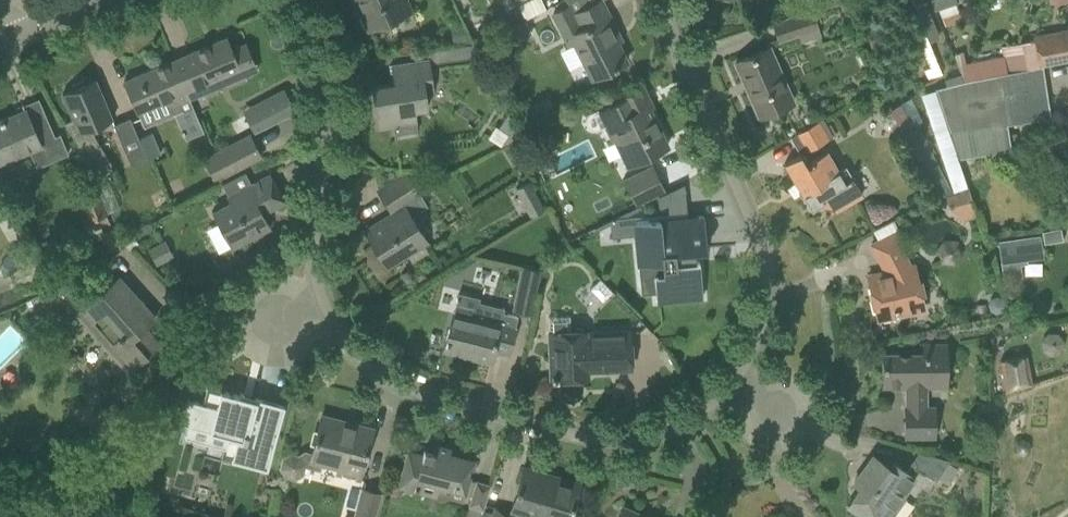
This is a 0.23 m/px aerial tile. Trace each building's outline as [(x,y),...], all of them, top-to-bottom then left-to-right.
[(412,11),(407,0),(355,0),(368,30),(412,11)] [(552,13),(563,37),(568,47),(559,51),(568,69),(583,62),(591,79),(607,71),(626,61),(612,33),(617,31),(601,0),(600,0),(581,10),(573,14),(569,5),(552,13)] [(931,2),(933,9),(938,7),(939,9),(956,3),(955,0),(935,0),(931,2)] [(959,3),(964,20),(980,15),(976,0),(971,0),(959,3)] [(986,1),(987,9),(1001,7),(1000,0),(993,0),(986,1)] [(929,43),(940,39),(926,3),(915,8),(929,43)] [(517,6),(506,11),(511,20),(521,15),(517,6)] [(778,41),(816,30),(810,12),(773,25),(778,41)] [(530,29),(530,36),(535,40),(542,39),(545,33),(542,27),(535,25),(530,29)] [(451,28),(453,44),(472,41),(465,26),(451,28)] [(515,26),(504,32),(510,44),(521,38),(515,26)] [(1032,35),(1033,40),(1011,45),(1017,72),(1042,66),(1067,61),(1067,29),(1032,35)] [(226,38),(172,61),(188,98),(225,83),(221,73),(252,59),(245,45),(232,50),(226,38)] [(474,45),(448,48),(450,61),(476,57),(474,45)] [(759,117),(779,109),(792,103),(768,48),(755,54),(736,62),(759,117)] [(392,82),(371,86),(378,129),(399,125),(417,123),(415,110),(427,108),(425,91),(433,90),(429,64),(429,59),(427,59),(411,62),(390,65),(392,82)] [(138,112),(144,125),(172,113),(169,107),(188,98),(172,61),(124,81),(132,101),(137,112),(138,112)] [(1007,125),(1050,119),(1042,66),(1017,72),(935,90),(959,159),(1011,150),(1007,125)] [(113,167),(90,129),(112,119),(95,79),(88,82),(82,80),(73,84),(71,90),(62,93),(73,119),(64,122),(97,176),(113,167)] [(598,110),(589,115),(585,119),(584,124),(587,129),(592,132),(597,131),(605,127),(612,141),(620,137),(634,164),(667,146),(643,98),(647,96),(642,88),(624,97),(625,100),(599,113),(598,110)] [(242,114),(253,133),(294,111),(284,92),(242,114)] [(922,96),(900,100),(905,126),(921,123),(917,103),(923,102),(922,96)] [(28,149),(35,166),(66,153),(58,134),(53,136),(46,118),(31,125),(25,111),(0,121),(0,161),(28,149)] [(883,120),(882,124),(883,128),(886,131),(890,132),(894,131),(900,128),(893,114),(886,117),(883,120)] [(509,115),(500,129),(514,139),(518,134),(509,115)] [(129,117),(112,125),(117,136),(124,151),(140,144),(138,138),(129,117)] [(809,126),(790,138),(800,154),(801,154),(801,155),(833,136),(822,118),(809,126)] [(138,138),(147,158),(160,152),(152,131),(138,138)] [(202,158),(215,184),(262,158),(249,135),(202,158)] [(800,154),(784,164),(811,209),(817,205),(820,210),(823,207),(831,209),(834,213),(853,202),(863,196),(853,179),(845,183),(838,171),(839,171),(828,151),(810,162),(811,164),(808,166),(801,155),(801,154),(800,154)] [(623,181),(636,206),(665,191),(653,166),(623,181)] [(213,212),(222,227),(232,247),(268,227),(261,213),(283,201),(270,175),(251,185),(245,172),(222,184),(231,202),(213,212)] [(387,266),(405,254),(426,241),(403,205),(419,194),(405,173),(396,179),(377,191),(392,214),(365,231),(387,266)] [(77,195),(89,222),(108,214),(96,187),(77,195)] [(968,190),(945,196),(944,197),(949,209),(964,220),(977,216),(968,190)] [(536,195),(523,202),(530,216),(543,209),(536,195)] [(635,223),(641,279),(642,293),(656,292),(657,301),(680,299),(702,297),(697,251),(706,250),(702,217),(635,223)] [(122,224),(111,229),(118,245),(129,241),(122,224)] [(1060,228),(1041,232),(1043,242),(1062,238),(1060,228)] [(111,229),(99,234),(106,253),(119,248),(118,245),(111,229)] [(888,278),(869,283),(877,321),(926,310),(916,263),(911,264),(895,233),(872,245),(888,278)] [(1040,235),(997,241),(1002,277),(1003,280),(1004,280),(1004,278),(1020,276),(1018,263),(1025,262),(1024,258),(1041,256),(1038,237),(1040,236),(1040,235)] [(162,242),(147,250),(156,266),(171,258),(162,242)] [(513,309),(532,314),(541,271),(522,267),(513,309)] [(129,372),(142,361),(159,346),(143,329),(155,319),(116,277),(110,282),(98,268),(68,295),(110,343),(106,347),(129,372)] [(600,280),(590,289),(602,302),(612,292),(600,280)] [(991,299),(989,305),(991,311),(997,314),(1003,311),(1005,305),(1003,300),(997,297),(991,299)] [(452,314),(444,349),(490,361),(492,352),(494,348),(507,351),(505,355),(507,356),(517,316),(503,313),(504,308),(478,302),(476,301),(471,318),(452,314)] [(548,318),(550,379),(588,378),(587,367),(631,365),(629,335),(586,336),(585,331),(570,332),(569,318),(548,318)] [(923,354),(904,354),(883,354),(883,386),(907,386),(907,408),(905,408),(905,436),(934,436),(934,408),(925,408),(925,386),(946,386),(945,345),(923,345),(923,354)] [(1025,356),(1001,361),(1006,391),(1030,383),(1025,356)] [(195,402),(188,426),(210,432),(207,444),(224,448),(221,457),(229,460),(266,469),(278,427),(283,406),(240,394),(240,397),(207,388),(203,405),(195,402)] [(281,459),(279,470),(284,478),(295,480),(303,475),(305,468),(319,472),(322,463),(339,467),(337,473),(359,479),(367,450),(372,429),(321,416),(316,437),(311,453),(305,452),(298,455),(290,453),(281,459)] [(1017,444),(1017,450),(1022,454),(1028,451),(1028,444),(1023,441),(1017,444)] [(402,473),(399,485),(433,494),(435,483),(465,490),(473,460),(448,454),(450,449),(435,445),(433,452),(424,450),(422,456),(408,452),(402,473)] [(936,481),(949,461),(917,452),(909,463),(936,481)] [(912,476),(894,463),(890,469),(873,456),(854,483),(860,488),(848,506),(864,516),(884,516),(886,514),(891,516),(892,516),(906,498),(902,495),(914,477),(912,476)] [(517,489),(510,512),(495,507),(492,516),(519,516),(522,516),(570,516),(573,505),(579,484),(523,468),(517,489)] [(480,509),(483,510),(490,485),(476,481),(468,506),(465,516),(478,516),(480,509)] [(354,516),(376,516),(383,495),(379,494),(362,489),(354,516)] [(624,507),(619,516),(646,516),(624,507)]
